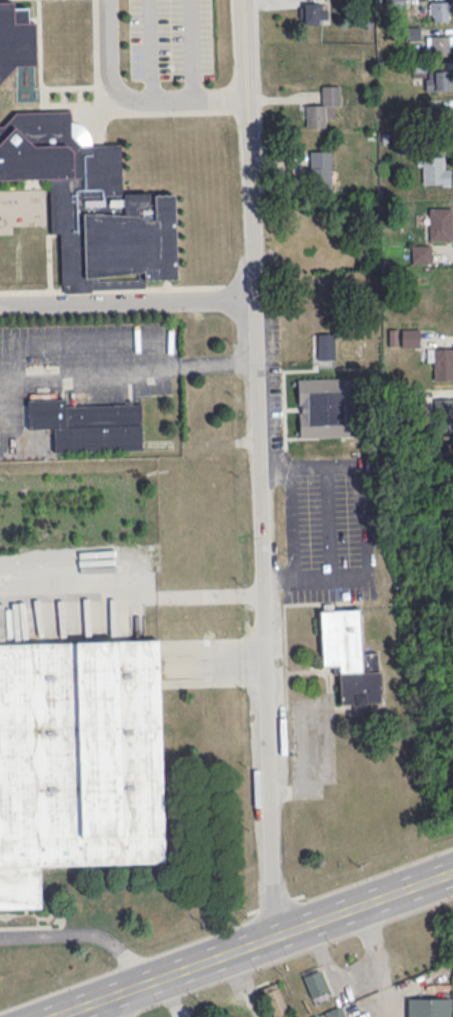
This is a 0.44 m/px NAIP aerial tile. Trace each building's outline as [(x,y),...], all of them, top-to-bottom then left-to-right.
[(0,1),(13,0),(13,7),(27,6),(27,20),(34,20),(36,65),(16,65),(0,81),(0,1)] [(450,21),(450,0),(429,0),(429,21),(450,21)] [(303,3),(303,23),(328,23),(328,3),(303,3)] [(431,55),(451,55),(451,34),(431,34),(431,55)] [(426,70),(426,90),(451,90),(451,70),(426,70)] [(339,85),(320,85),(320,105),(305,105),(305,127),(326,127),(326,115),(339,115),(339,85)] [(451,106),(424,106),(424,124),(451,124),(451,106)] [(48,178),(0,179),(0,124),(3,124),(12,112),(70,110),(70,120),(74,121),(80,123),(84,127),(87,129),(89,133),(91,139),(92,143),(121,143),(122,192),(157,191),(157,193),(175,193),(177,278),(146,279),(147,287),(94,288),(94,291),(63,292),(63,283),(62,283),(60,232),(50,233),(48,178)] [(331,151),(310,151),(310,188),(331,188),(331,151)] [(451,184),(451,165),(442,165),(442,156),(421,156),(421,184),(451,184)] [(452,207),(429,207),(429,240),(452,240),(452,207)] [(412,263),(432,263),(432,244),(412,244),(412,263)] [(402,346),(418,346),(418,328),(402,328),(402,346)] [(335,333),(313,333),(313,360),(335,360),(335,333)] [(429,348),(429,379),(452,379),(452,348),(429,348)] [(297,378),(353,376),(355,435),(299,437),(298,411),(301,411),(301,401),(298,401),(297,378)] [(27,398),(65,397),(65,405),(140,403),(141,448),(55,451),(54,426),(28,427),(27,398)] [(429,397),(429,422),(452,422),(452,397),(429,397)] [(318,610),(358,607),(361,652),(376,651),(379,701),(340,703),(338,665),(322,666),(318,610)] [(41,908),(0,909),(0,642),(162,637),(168,863),(40,867),(41,908)] [(327,991),(312,997),(303,976),(318,969),(327,991)] [(408,998),(408,1016),(451,1016),(451,998),(408,998)] [(340,1005),(324,1011),(327,1016),(345,1016),(340,1005)]
